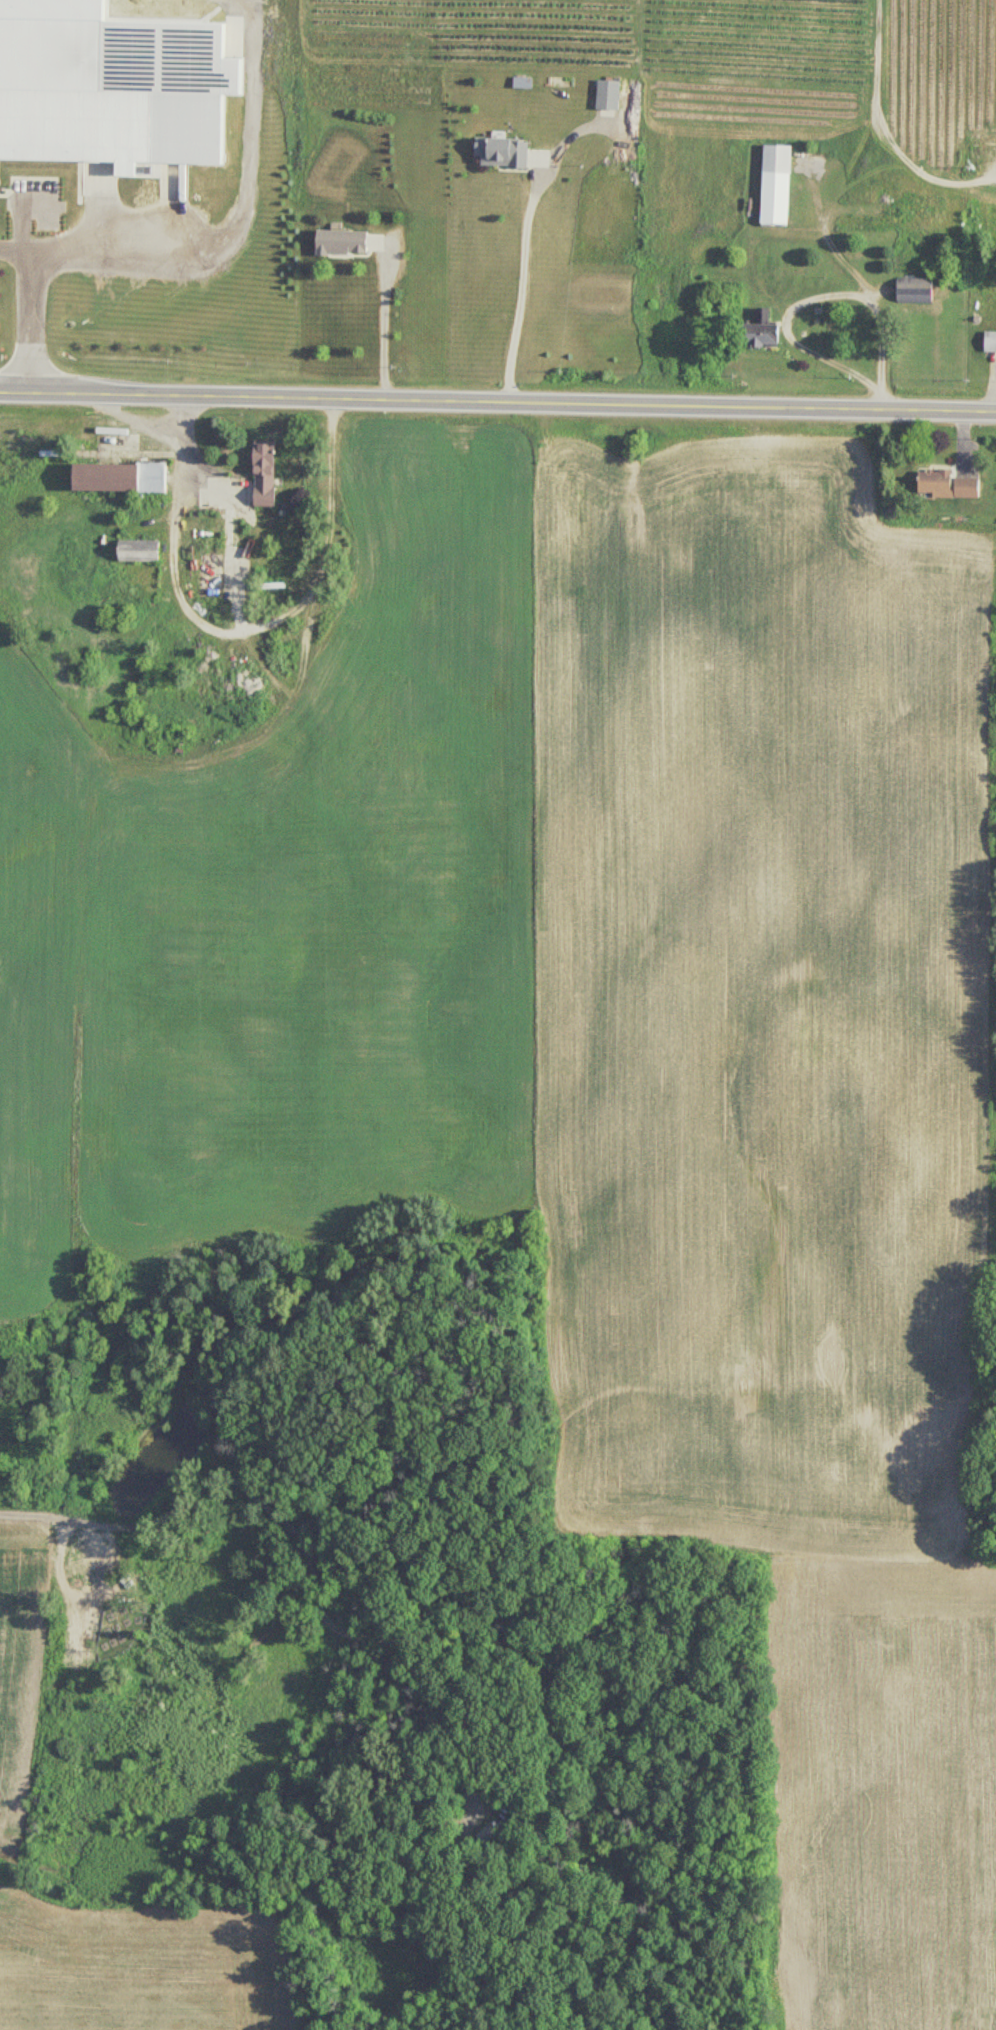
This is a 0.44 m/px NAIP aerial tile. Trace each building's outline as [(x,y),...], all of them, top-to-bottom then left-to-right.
[(619,111),(619,82),(597,82),(597,111),(619,111)] [(475,156),(482,156),(482,167),(528,168),(528,140),(476,139),(475,156)] [(763,147),(762,226),(789,227),(791,147),(763,147)] [(367,232),(317,232),(317,258),(367,258),(367,232)] [(898,281),(898,303),(932,303),(932,281),(898,281)] [(779,348),(779,324),(771,324),(771,311),(758,311),(758,326),(740,326),(740,349),(779,348)] [(985,333),(985,356),(995,356),(995,334),(985,333)] [(254,507),(275,507),(275,443),(254,443),(254,507)] [(72,492),(167,492),(168,464),(72,463),(72,492)] [(979,499),(980,478),(953,478),(953,471),(919,471),(918,498),(979,499)] [(234,508),(197,508),(197,536),(234,536),(234,508)] [(118,563),(160,563),(160,544),(118,544),(118,563)]
